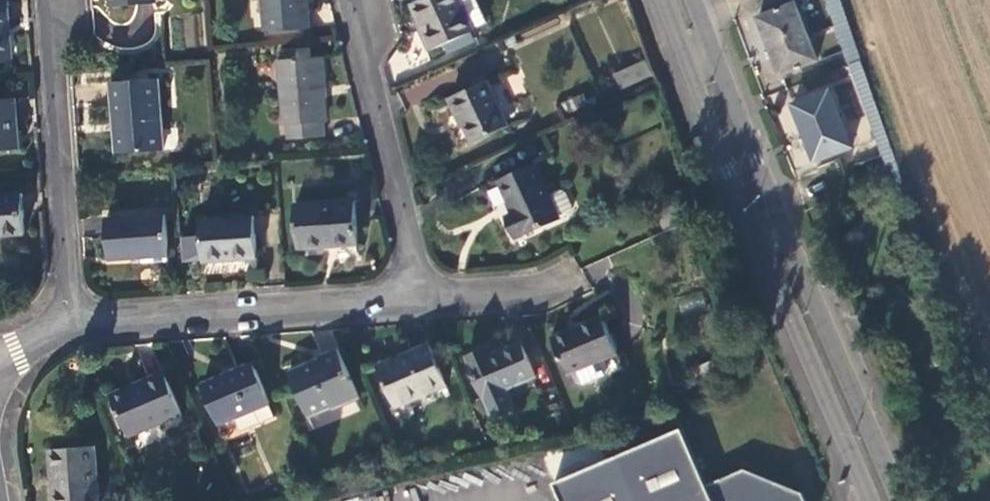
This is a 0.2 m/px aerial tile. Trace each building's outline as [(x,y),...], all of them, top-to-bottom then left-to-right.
[(310,28),(308,0),(266,0),(268,31),(310,28)] [(472,29),(460,0),(422,0),(414,4),(429,35),(426,37),(432,50),(474,31),(472,29)] [(487,22),(477,0),(460,0),(472,29),(487,22)] [(758,4),(761,11),(789,0),(769,0),(758,4)] [(841,0),(828,0),(850,65),(862,60),(841,0)] [(817,60),(795,2),(760,17),(782,75),(817,60)] [(11,60),(7,3),(0,3),(0,61),(11,60)] [(328,122),(323,58),(281,62),(285,125),(289,125),(289,140),(326,138),(326,123),(328,122)] [(646,60),(615,73),(623,90),(652,76),(646,60)] [(883,156),(898,192),(907,189),(862,60),(850,65),(881,157),(883,156)] [(164,150),(159,80),(111,84),(117,153),(164,150)] [(509,125),(489,81),(451,99),(458,116),(463,113),(474,141),(509,125)] [(852,148),(829,91),(795,105),(817,162),(852,148)] [(18,151),(14,100),(0,101),(0,152),(18,151)] [(519,239),(562,218),(551,196),(537,164),(502,181),(516,213),(509,217),(519,239)] [(562,218),(575,213),(576,209),(569,192),(566,190),(551,196),(562,218)] [(0,197),(0,237),(26,234),(22,195),(0,197)] [(299,249),(358,244),(354,201),(297,206),(299,249)] [(111,260),(170,255),(167,215),(108,220),(111,260)] [(206,264),(259,259),(254,219),(202,222),(206,264)] [(567,375),(619,355),(603,317),(552,338),(567,375)] [(469,357),(492,415),(514,406),(508,390),(536,377),(521,343),(493,355),(490,348),(469,357)] [(398,409),(448,387),(430,345),(380,368),(398,409)] [(334,410),(361,398),(340,350),(321,358),(322,361),(291,374),(308,417),(332,407),(334,410)] [(219,425),(271,403),(254,365),(203,385),(219,425)] [(132,435),(183,414),(168,378),(167,376),(136,389),(135,386),(115,394),(132,435)] [(562,500),(807,500),(804,494),(745,471),(707,487),(683,430),(556,484),(562,500)] [(96,447),(51,450),(55,500),(100,500),(96,447)]
